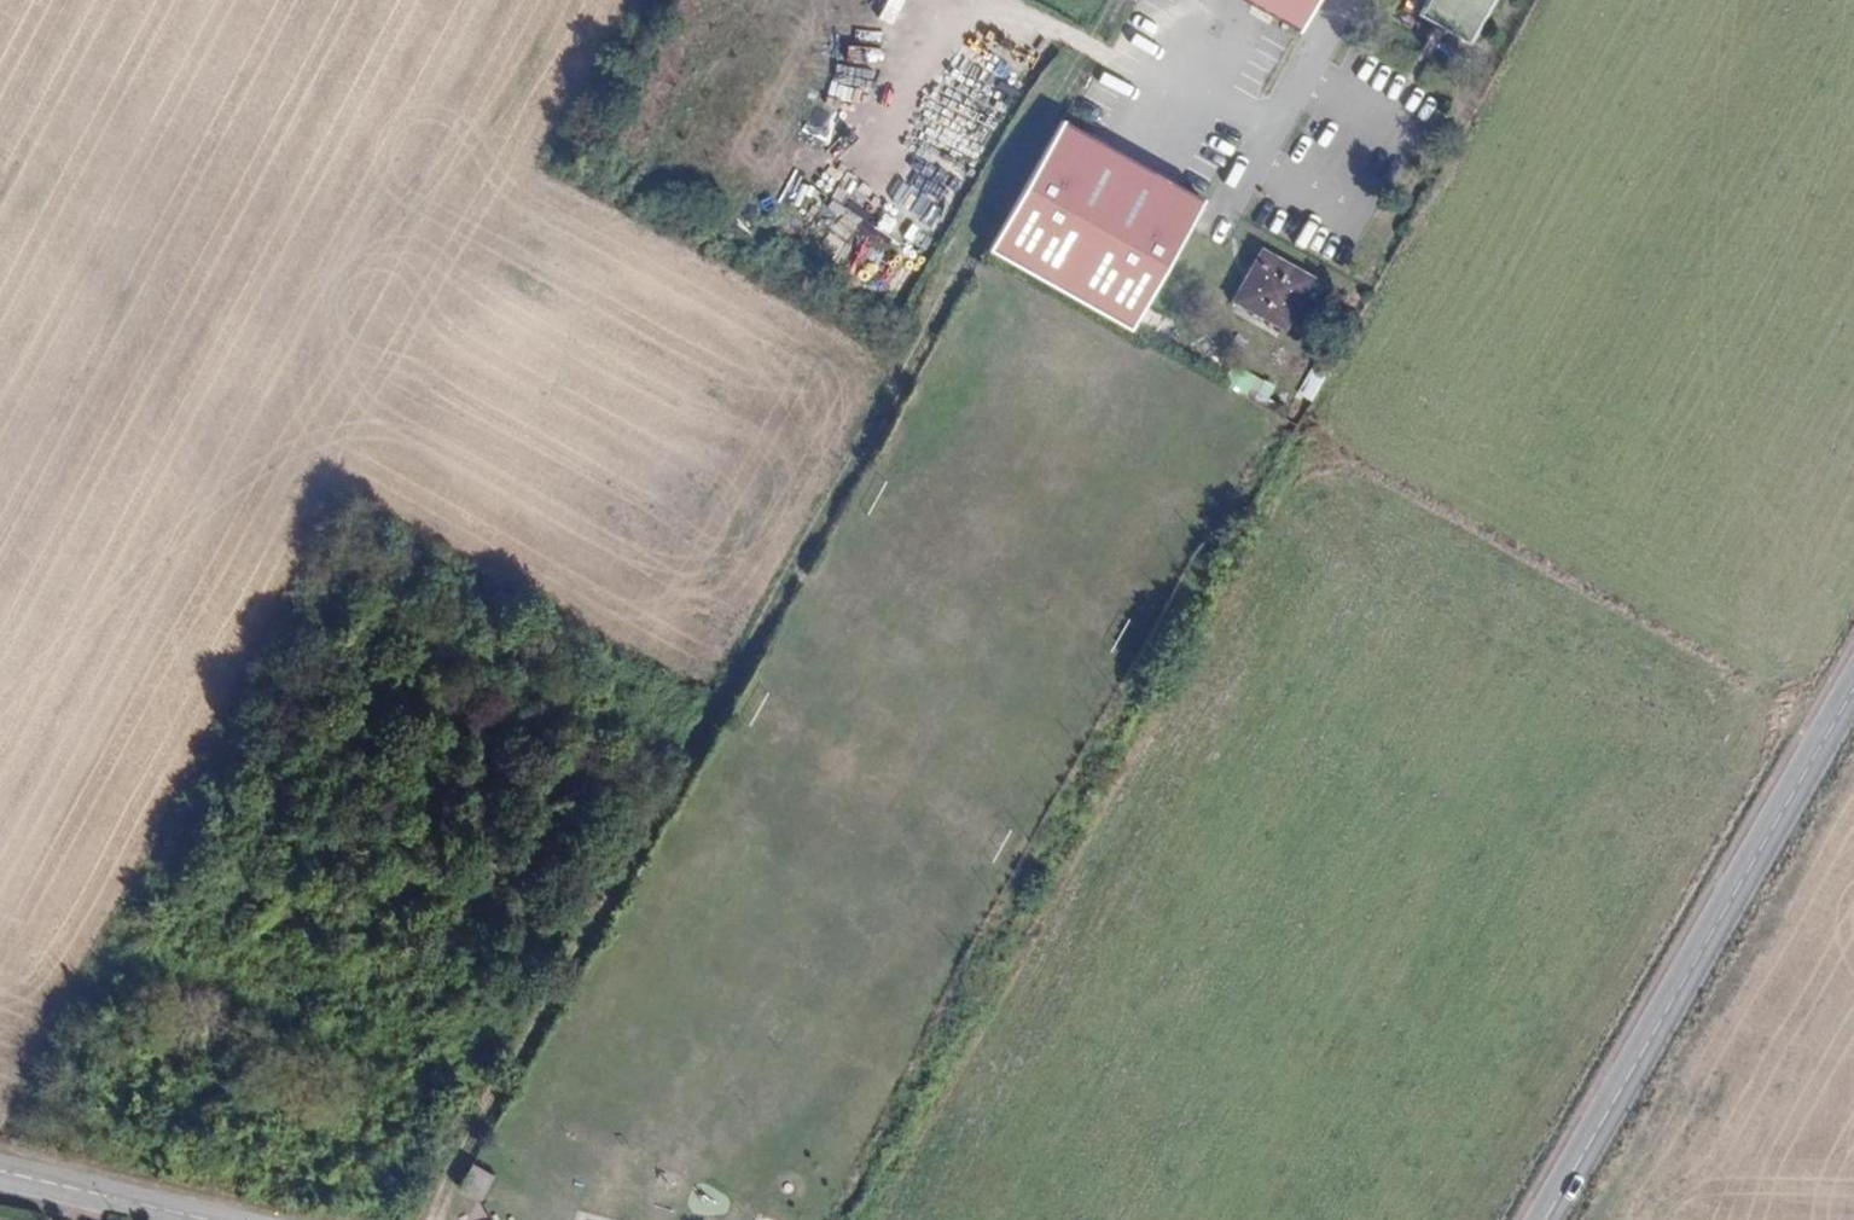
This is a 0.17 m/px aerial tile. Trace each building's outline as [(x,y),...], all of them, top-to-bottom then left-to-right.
[(1302,32),(1320,0),(1244,0),(1302,32)] [(1421,17),(1467,42),(1491,0),(1430,0),(1421,17)] [(1065,118),(1062,124),(1205,205),(1208,199),(1065,118)] [(1062,124),(989,254),(1132,334),(1205,205),(1062,124)] [(1309,281),(1263,256),(1237,303),(1283,329),(1309,281)] [(478,1201),(489,1172),(465,1164),(454,1192),(478,1201)]
